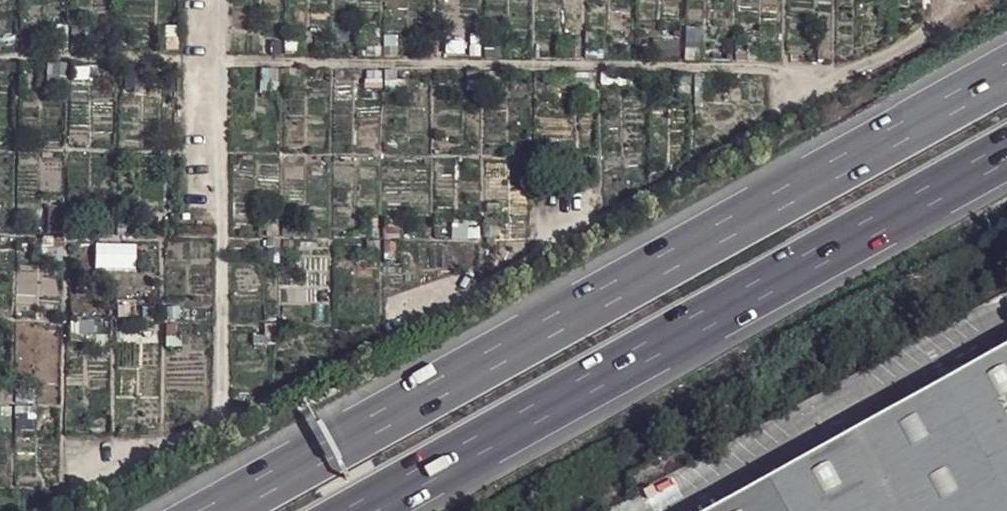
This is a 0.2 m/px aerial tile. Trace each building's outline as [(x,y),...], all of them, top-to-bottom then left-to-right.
[(716,510),(1006,510),(1006,349),(716,510)]
